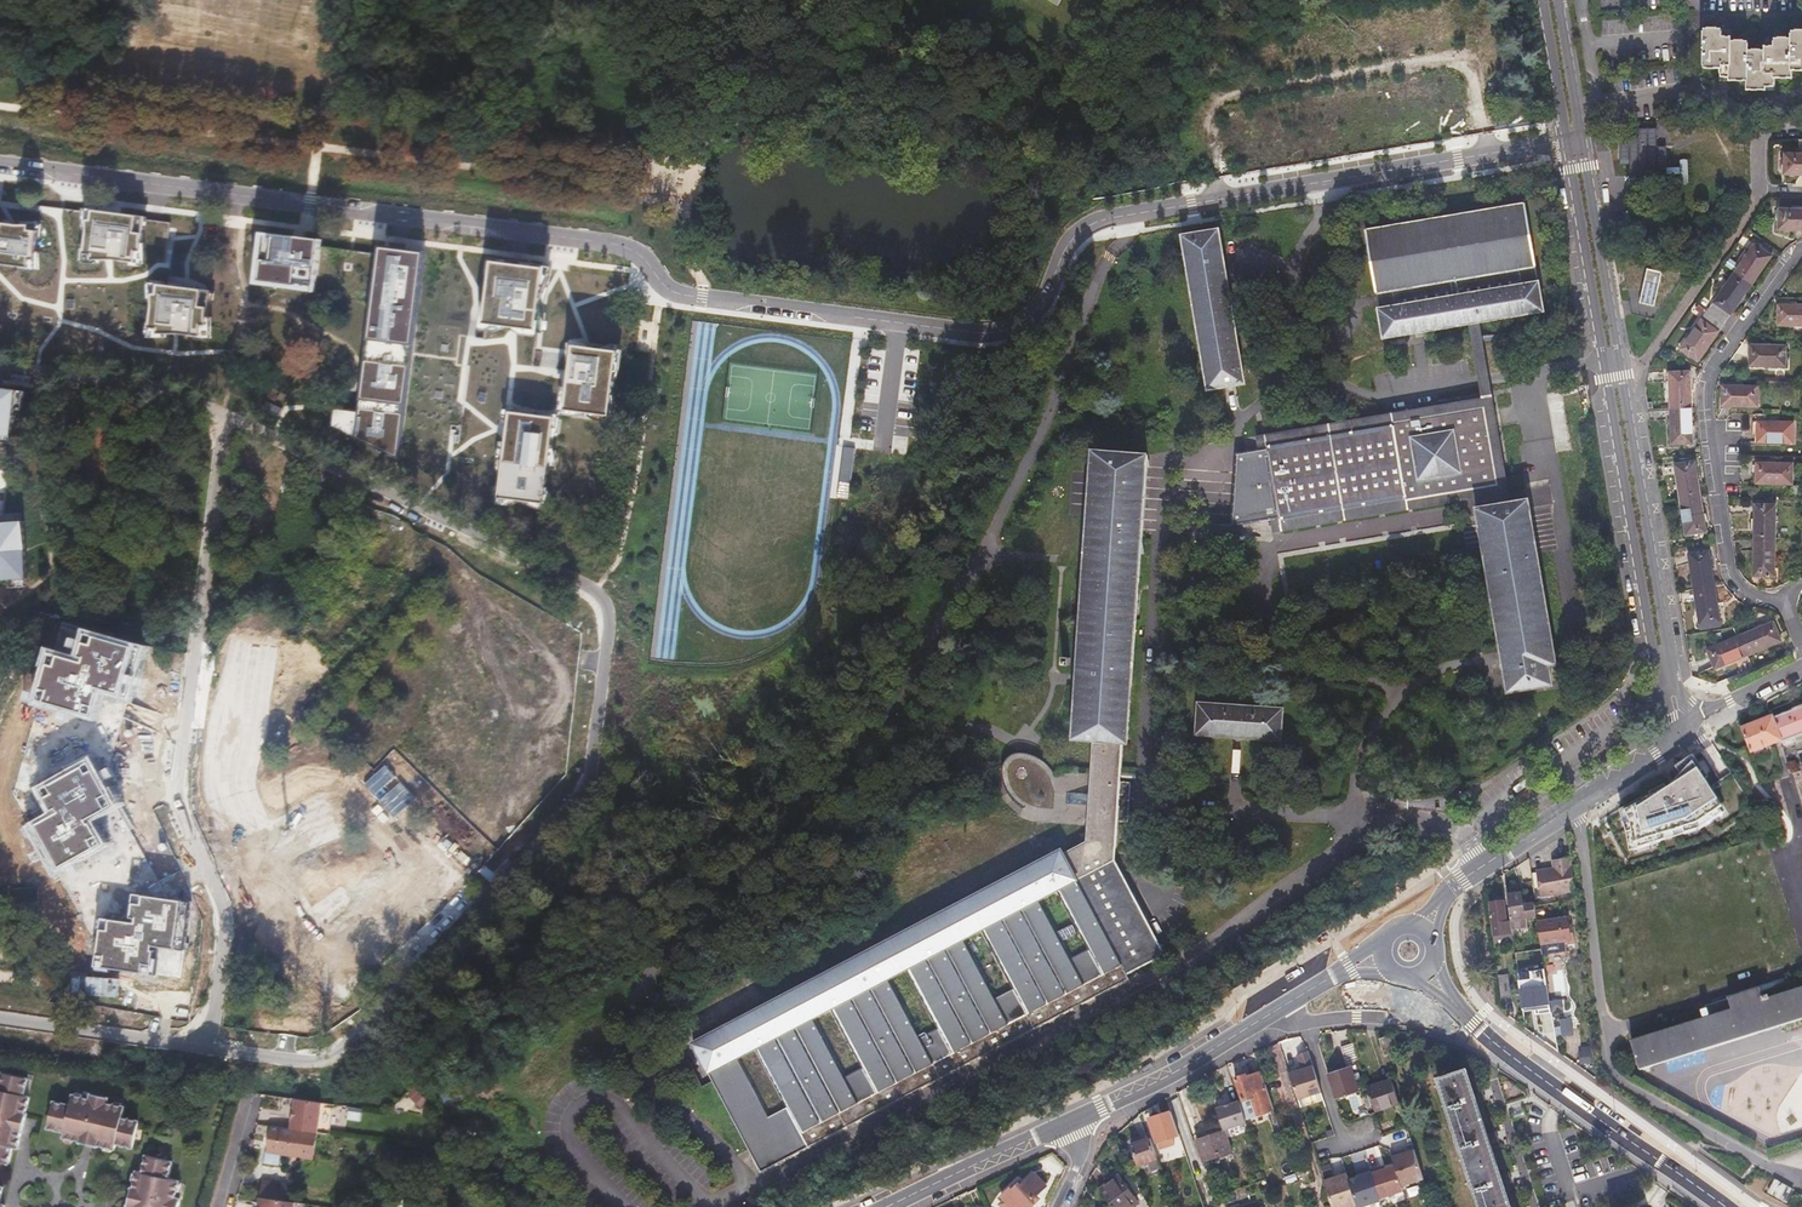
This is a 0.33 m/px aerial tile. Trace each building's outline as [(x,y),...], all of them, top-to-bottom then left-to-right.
[(1793,30),(1793,37),(1777,36),(1777,43),(1768,43),(1768,49),(1751,48),(1751,41),(1733,40),(1733,35),(1722,34),(1722,27),(1707,27),(1706,67),(1721,67),(1721,75),(1731,75),(1731,81),(1750,81),(1750,89),(1765,89),(1765,84),(1776,84),(1776,76),(1793,76),(1793,70),(1801,70),(1801,30),(1793,30)] [(1614,127),(1616,166),(1663,171),(1660,128),(1614,127)] [(1800,133),(1800,152),(1782,152),(1783,173),(1801,173),(1801,133),(1800,133)] [(1526,202),(1365,229),(1384,337),(1468,323),(1480,321),(1544,310),(1526,202)] [(1801,232),(1801,204),(1779,203),(1778,232),(1801,232)] [(143,239),(146,216),(87,209),(88,233),(85,254),(93,255),(93,260),(115,260),(136,263),(138,251),(143,252),(143,239)] [(167,232),(170,223),(160,219),(156,228),(167,232)] [(39,231),(31,230),(31,224),(18,225),(0,222),(0,264),(30,268),(31,260),(37,260),(36,250),(39,231)] [(1218,229),(1180,236),(1206,392),(1245,383),(1218,229)] [(255,285),(315,292),(315,288),(261,281),(267,232),(262,231),(255,285)] [(261,281),(315,288),(322,239),(267,232),(261,281)] [(1756,243),(1734,273),(1751,285),(1772,255),(1756,243)] [(391,449),(399,451),(406,399),(401,398),(403,388),(408,388),(416,324),(411,323),(413,311),(418,311),(423,268),(419,267),(421,252),(382,247),(378,275),(383,276),(382,283),(377,282),(374,306),(379,306),(377,319),(372,318),(371,331),(376,332),(374,343),(369,343),(369,348),(373,349),(372,361),(367,361),(364,384),(369,384),(367,397),(362,396),(360,412),(335,409),(333,426),(353,436),(354,434),(372,436),(369,443),(389,453),(391,449)] [(485,324),(538,331),(546,268),(493,261),(485,324)] [(1641,302),(1658,306),(1665,273),(1648,268),(1641,302)] [(609,292),(627,295),(630,277),(593,271),(589,296),(608,299),(609,292)] [(1730,313),(1731,314),(1751,285),(1734,273),(1714,302),(1715,302),(1730,313)] [(160,328),(160,334),(181,334),(203,337),(204,326),(210,326),(210,313),(213,291),(160,284),(159,294),(154,294),(154,307),(152,328),(160,328)] [(1723,323),(1730,313),(1715,302),(1708,311),(1723,323)] [(1801,327),(1801,306),(1777,305),(1777,327),(1801,327)] [(1703,319),(1718,330),(1723,323),(1708,311),(1703,319)] [(1697,361),(1719,331),(1718,330),(1703,319),(1702,318),(1680,349),(1697,361)] [(1492,395),(1480,321),(1468,323),(1481,397),(1492,395)] [(574,345),(566,410),(611,416),(619,351),(574,345)] [(1751,367),(1787,368),(1788,347),(1752,345),(1751,367)] [(1670,371),(1671,408),(1692,407),(1690,371),(1670,371)] [(0,388),(0,435),(15,437),(21,390),(0,388)] [(1722,409),(1758,410),(1758,389),(1722,388),(1722,409)] [(1476,498),(1508,491),(1492,395),(1481,397),(1265,434),(1267,447),(1279,518),(1281,530),(1476,498)] [(1692,407),(1671,408),(1672,444),(1693,443),(1692,407)] [(544,504),(555,417),(510,411),(499,498),(544,504)] [(1756,445),(1793,446),(1794,426),(1757,424),(1756,445)] [(353,436),(369,443),(372,436),(354,434),(353,436)] [(1256,435),(1259,448),(1267,447),(1265,434),(1256,435)] [(1270,519),(1279,518),(1267,447),(1259,448),(1237,453),(1231,525),(1270,519)] [(855,449),(844,448),(839,483),(850,484),(855,449)] [(1123,744),(1127,744),(1146,453),(1089,448),(1069,741),(1092,742),(1123,744)] [(389,453),(399,457),(399,451),(391,449),(389,453)] [(1756,487),(1792,488),(1793,467),(1756,465),(1756,487)] [(1673,473),(1679,507),(1700,504),(1695,469),(1673,473)] [(1476,498),(1477,507),(1510,502),(1508,491),(1476,498)] [(1529,499),(1510,502),(1477,507),(1508,692),(1552,685),(1550,665),(1556,664),(1529,499)] [(1700,504),(1679,507),(1684,544),(1705,540),(1700,504)] [(1753,545),(1774,545),(1775,508),(1754,508),(1753,545)] [(1281,530),(1279,518),(1270,519),(1272,531),(1281,530)] [(0,527),(0,580),(33,577),(28,524),(0,527)] [(1773,581),(1774,545),(1753,545),(1752,581),(1773,581)] [(1687,560),(1692,597),(1714,594),(1708,557),(1687,560)] [(1714,594),(1692,597),(1698,632),(1719,628),(1714,594)] [(146,647),(86,630),(79,656),(49,648),(34,701),(97,719),(104,694),(131,702),(146,647)] [(1770,631),(1736,644),(1744,664),(1777,651),(1770,631)] [(1744,664),(1736,644),(1702,657),(1710,677),(1744,664)] [(1197,733),(1281,740),(1283,709),(1199,702),(1197,733)] [(1750,754),(1780,745),(1780,746),(1801,739),(1801,712),(1741,733),(1750,754)] [(1085,841),(1068,851),(1115,859),(1123,744),(1092,742),(1089,771),(1085,825),(1085,841)] [(1089,771),(1065,769),(1063,770),(1061,772),(1059,775),(1055,774),(1050,767),(1046,763),(1042,759),(1037,757),(1033,755),(1028,753),(1022,752),(1018,752),(1012,754),(1009,757),(1006,760),(1004,764),(1003,769),(1003,774),(1003,777),(1005,786),(1008,792),(1013,799),(1017,803),(1023,807),(1035,811),(1038,812),(1037,822),(1085,825),(1089,771)] [(95,757),(40,787),(53,810),(26,825),(53,874),(110,843),(98,820),(122,807),(95,757)] [(1697,825),(1723,808),(1703,778),(1709,773),(1700,759),(1694,763),(1670,789),(1625,813),(1630,822),(1634,845),(1697,825)] [(1374,853),(1394,855),(1395,843),(1376,842),(1375,852),(1374,853)] [(1068,851),(1062,850),(693,1043),(748,1148),(754,1145),(758,1152),(752,1155),(760,1172),(1129,979),(1127,974),(1165,955),(1115,859),(1068,851)] [(1575,891),(1571,857),(1553,860),(1554,868),(1537,872),(1541,898),(1570,892),(1575,891)] [(197,902),(135,895),(132,922),(101,919),(95,974),(160,981),(162,956),(190,959),(197,902)] [(1537,918),(1535,906),(1528,907),(1526,895),(1507,897),(1511,928),(1512,931),(1527,929),(1526,919),(1537,918)] [(1507,929),(1504,901),(1500,901),(1499,899),(1494,900),(1494,901),(1490,902),(1493,925),(1492,925),(1493,937),(1494,947),(1513,944),(1512,931),(1511,928),(1507,929)] [(1537,920),(1541,942),(1563,939),(1564,943),(1573,941),(1570,924),(1567,925),(1565,916),(1537,920)] [(1498,979),(1501,1000),(1512,999),(1509,978),(1498,979)] [(1519,989),(1521,1009),(1531,1007),(1529,988),(1519,989)] [(1742,1009),(1741,1005),(1736,1006),(1733,998),(1708,1006),(1711,1016),(1634,1039),(1643,1068),(1801,1019),(1801,991),(1742,1009)] [(1574,1035),(1572,1019),(1561,1021),(1563,1036),(1574,1035)] [(1401,1053),(1393,1032),(1381,1037),(1388,1058),(1401,1053)] [(1359,1064),(1353,1044),(1341,1048),(1347,1067),(1327,1073),(1336,1100),(1359,1092),(1351,1066),(1359,1064)] [(1301,1066),(1314,1062),(1310,1049),(1297,1053),(1301,1066)] [(1301,1106),(1326,1098),(1315,1063),(1290,1070),(1301,1106)] [(1465,1068),(1438,1077),(1481,1206),(1511,1206),(1465,1068)] [(1268,1090),(1261,1071),(1249,1075),(1248,1072),(1235,1077),(1243,1098),(1250,1096),(1268,1090)] [(5,1167),(9,1150),(14,1152),(26,1100),(21,1099),(25,1083),(0,1077),(0,1166),(5,1167)] [(1368,1088),(1375,1111),(1399,1103),(1392,1081),(1368,1088)] [(1274,1108),(1268,1090),(1250,1096),(1243,1098),(1239,1100),(1245,1118),(1274,1108)] [(129,1150),(135,1123),(118,1119),(120,1110),(103,1106),(104,1100),(86,1096),(85,1101),(68,1097),(65,1107),(49,1104),(43,1130),(59,1134),(57,1140),(110,1152),(111,1146),(129,1150)] [(1245,1118),(1239,1100),(1217,1107),(1224,1130),(1247,1122),(1245,1118)] [(323,1105),(297,1101),(293,1131),(319,1135),(323,1105)] [(1180,1136),(1169,1106),(1144,1114),(1157,1145),(1180,1136)] [(319,1135),(293,1131),(273,1129),(270,1154),(315,1161),(319,1135)] [(1207,1136),(1214,1157),(1234,1150),(1231,1141),(1228,1142),(1224,1130),(1207,1136)] [(1159,1159),(1147,1133),(1125,1142),(1136,1169),(1159,1159)] [(1214,1157),(1207,1136),(1198,1139),(1204,1160),(1214,1157)] [(868,1149),(877,1145),(873,1138),(865,1143),(868,1149)] [(1325,1176),(1333,1206),(1348,1206),(1408,1193),(1406,1184),(1425,1179),(1417,1147),(1392,1153),(1394,1164),(1350,1175),(1349,1171),(1325,1176)] [(168,1165),(142,1159),(138,1176),(132,1174),(124,1206),(169,1206),(174,1185),(164,1182),(168,1165)] [(1037,1197),(1047,1187),(1037,1176),(1015,1197),(1025,1206),(1027,1206),(1034,1200),(1037,1197)] [(1112,1206),(1130,1206),(1137,1202),(1118,1176),(1110,1182),(1099,1189),(1112,1206)] [(1097,1186),(1099,1189),(1110,1182),(1107,1178),(1097,1186)] [(1195,1181),(1202,1200),(1211,1197),(1205,1178),(1195,1181)] [(1795,1190),(1775,1179),(1767,1193),(1787,1204),(1795,1190)]
